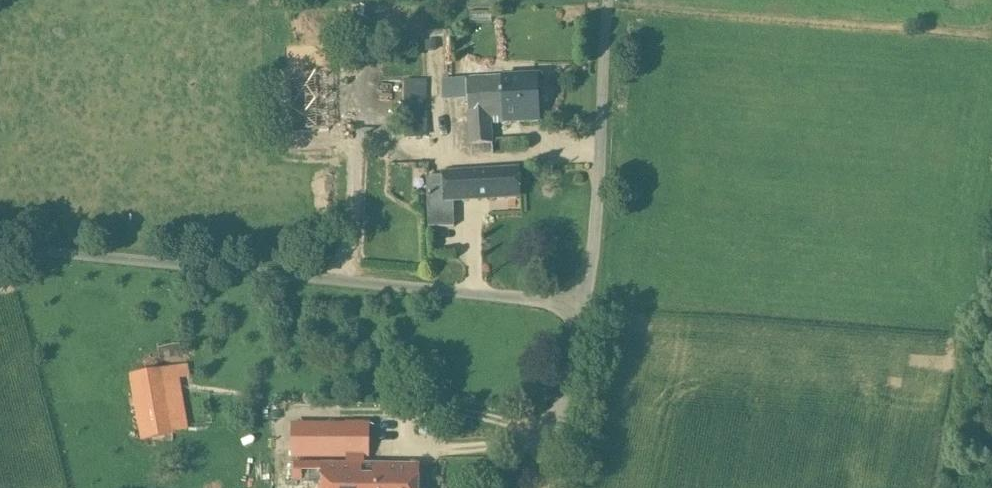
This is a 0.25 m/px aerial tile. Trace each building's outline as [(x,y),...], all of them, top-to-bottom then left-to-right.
[(326,75),(290,77),(292,133),(328,132),(326,75)] [(537,76),(502,78),(504,124),(539,122),(537,76)] [(497,78),(467,80),(466,80),(468,100),(469,121),(471,147),(492,146),(491,125),(504,124),(502,78),(497,78)] [(466,80),(444,81),(445,101),(468,100),(466,80)] [(427,82),(406,81),(406,118),(422,118),(422,138),(427,138),(427,82)] [(422,118),(406,118),(406,138),(422,138),(422,118)] [(492,146),(471,147),(472,156),(493,154),(492,146)] [(518,172),(444,176),(445,198),(445,201),(454,201),(519,197),(518,172)] [(445,198),(444,177),(427,178),(428,199),(445,198)] [(445,198),(428,199),(429,228),(455,228),(454,201),(445,201),(445,198)] [(163,372),(131,377),(142,441),(173,436),(166,391),(163,372)] [(179,389),(166,391),(173,436),(186,434),(179,389)] [(346,427),(295,427),(295,458),(345,458),(346,427)] [(368,428),(346,427),(345,458),(367,458),(368,428)] [(322,467),(295,466),(294,483),(322,483),(322,467)] [(322,467),(322,483),(322,487),(375,487),(375,467),(322,467)] [(375,467),(375,487),(418,487),(418,467),(375,467)]
